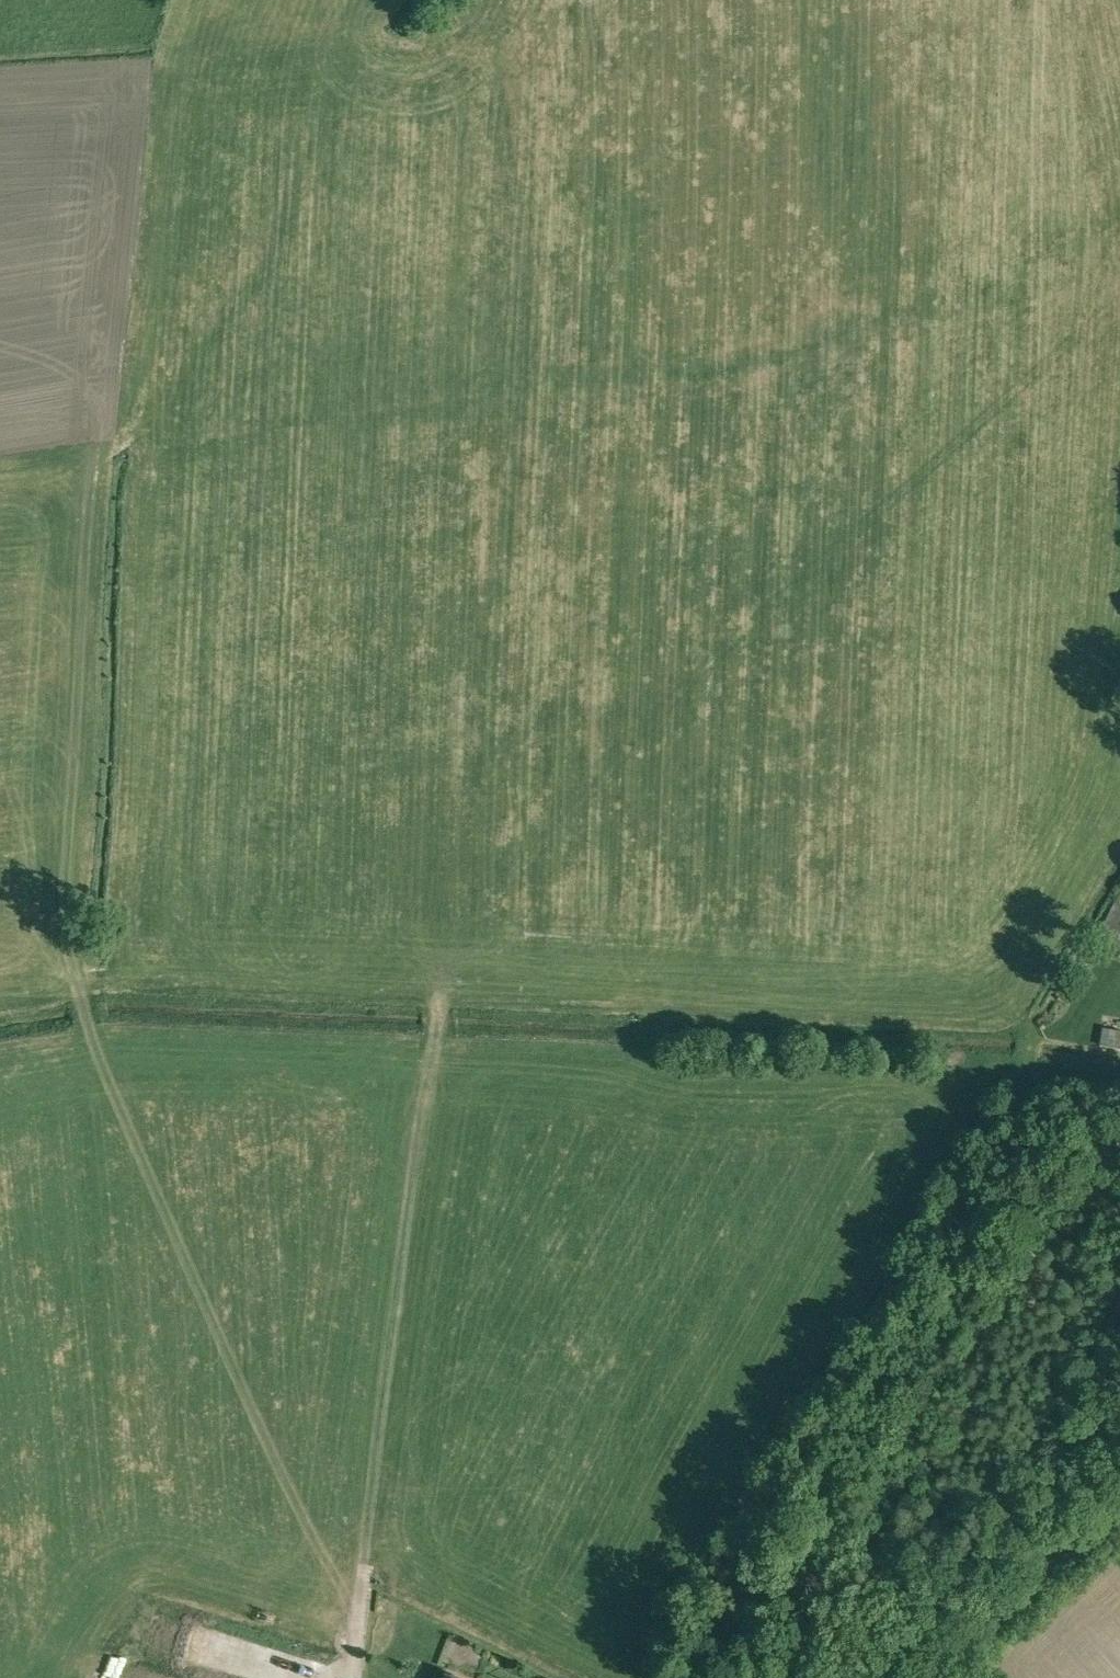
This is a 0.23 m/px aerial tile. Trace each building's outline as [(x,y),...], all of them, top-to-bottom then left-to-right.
[(1116,899),(1103,926),(1119,935),(1119,901),(1116,899)] [(1104,1028),(1101,1046),(1119,1049),(1119,1030),(1104,1028)]
